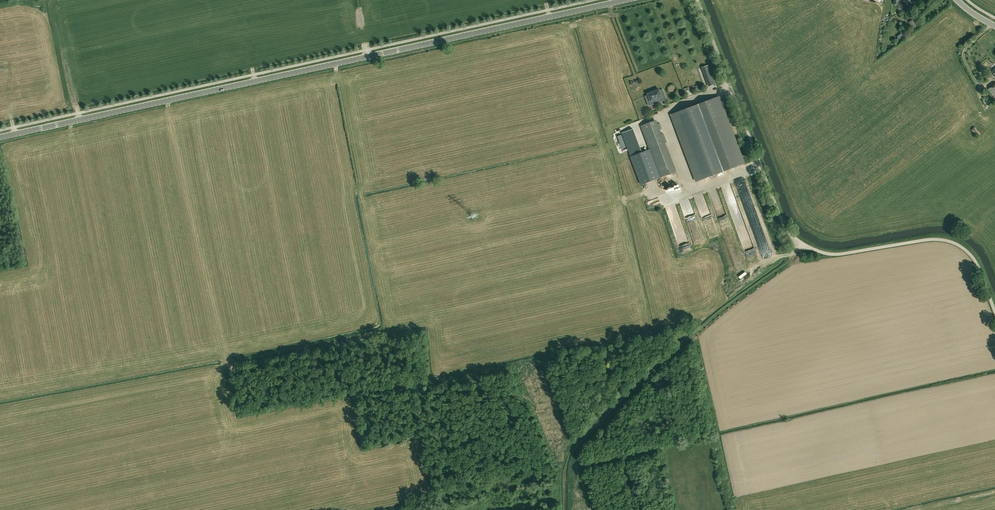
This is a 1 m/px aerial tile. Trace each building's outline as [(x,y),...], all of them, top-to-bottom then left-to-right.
[(918,27),(913,20),(909,22),(914,30),(918,27)] [(711,81),(712,85),(716,84),(709,65),(702,67),(708,82),(711,81)] [(647,101),(649,106),(652,104),(651,101),(662,97),(663,100),(666,99),(663,90),(660,91),(659,90),(660,90),(659,89),(659,90),(648,94),(649,95),(645,96),(647,101)] [(705,102),(698,104),(723,171),(729,169),(744,163),(719,97),(705,102)] [(723,171),(698,104),(672,114),(697,181),(723,171)] [(977,137),(981,134),(975,127),(971,130),(977,137)] [(622,133),(628,150),(631,156),(642,152),(634,128),(622,133)] [(622,149),(626,147),(621,135),(617,136),(622,149)] [(660,177),(650,149),(642,152),(631,156),(641,184),(660,177)] [(707,235),(716,233),(706,200),(702,201),(703,204),(698,206),(699,209),(702,208),(703,211),(700,212),(707,235)]
